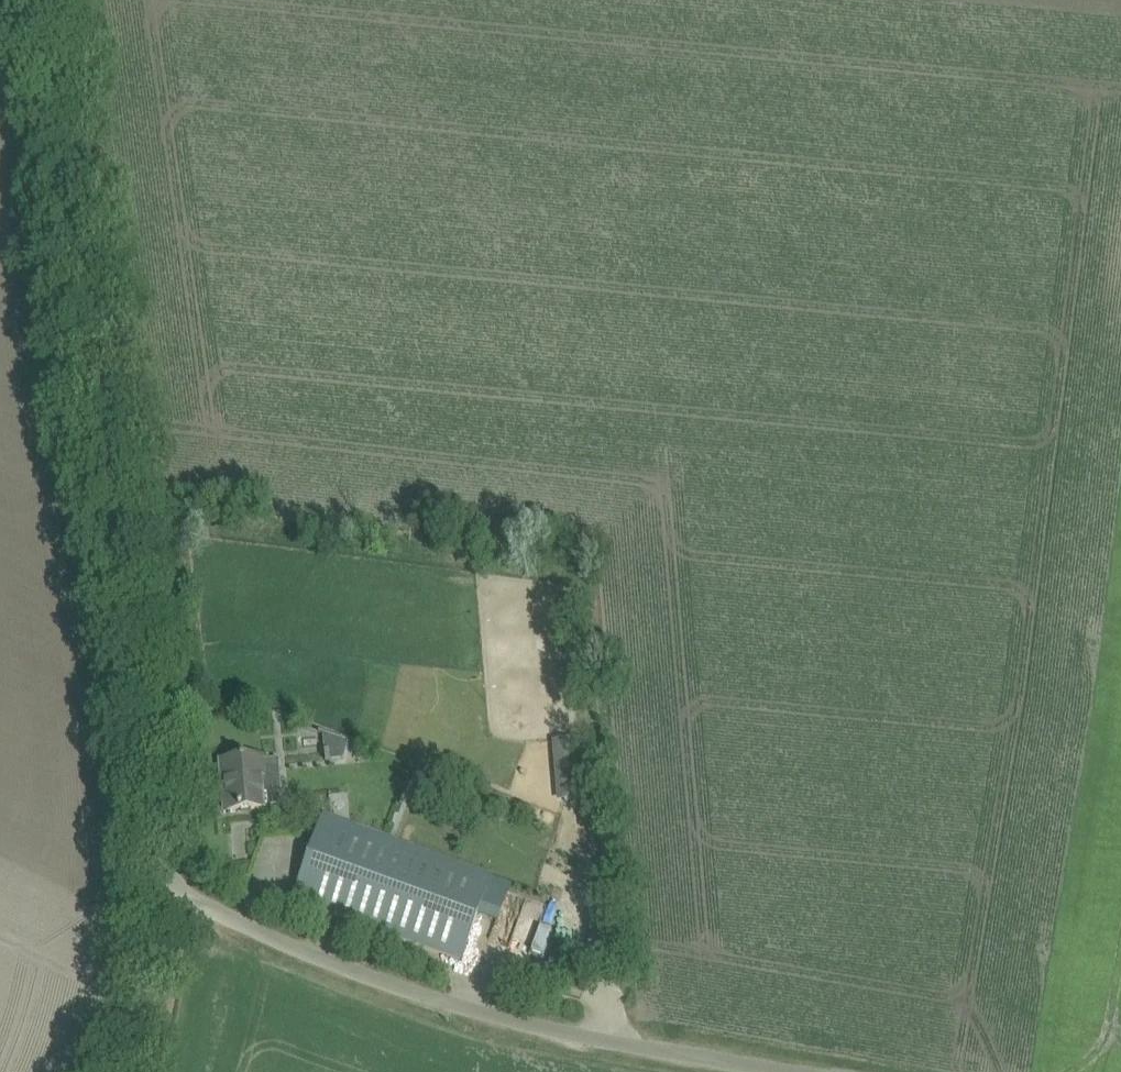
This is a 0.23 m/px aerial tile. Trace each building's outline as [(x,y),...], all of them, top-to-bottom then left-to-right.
[(558,737),(563,798),(584,797),(580,735),(558,737)] [(268,771),(267,762),(267,757),(219,762),(221,780),(226,779),(229,813),(264,810),(264,808),(263,794),(281,793),(279,770),(268,771)] [(293,899),(462,960),(492,877),(323,815),(293,899)] [(552,957),(547,972),(563,977),(567,962),(552,957)]
